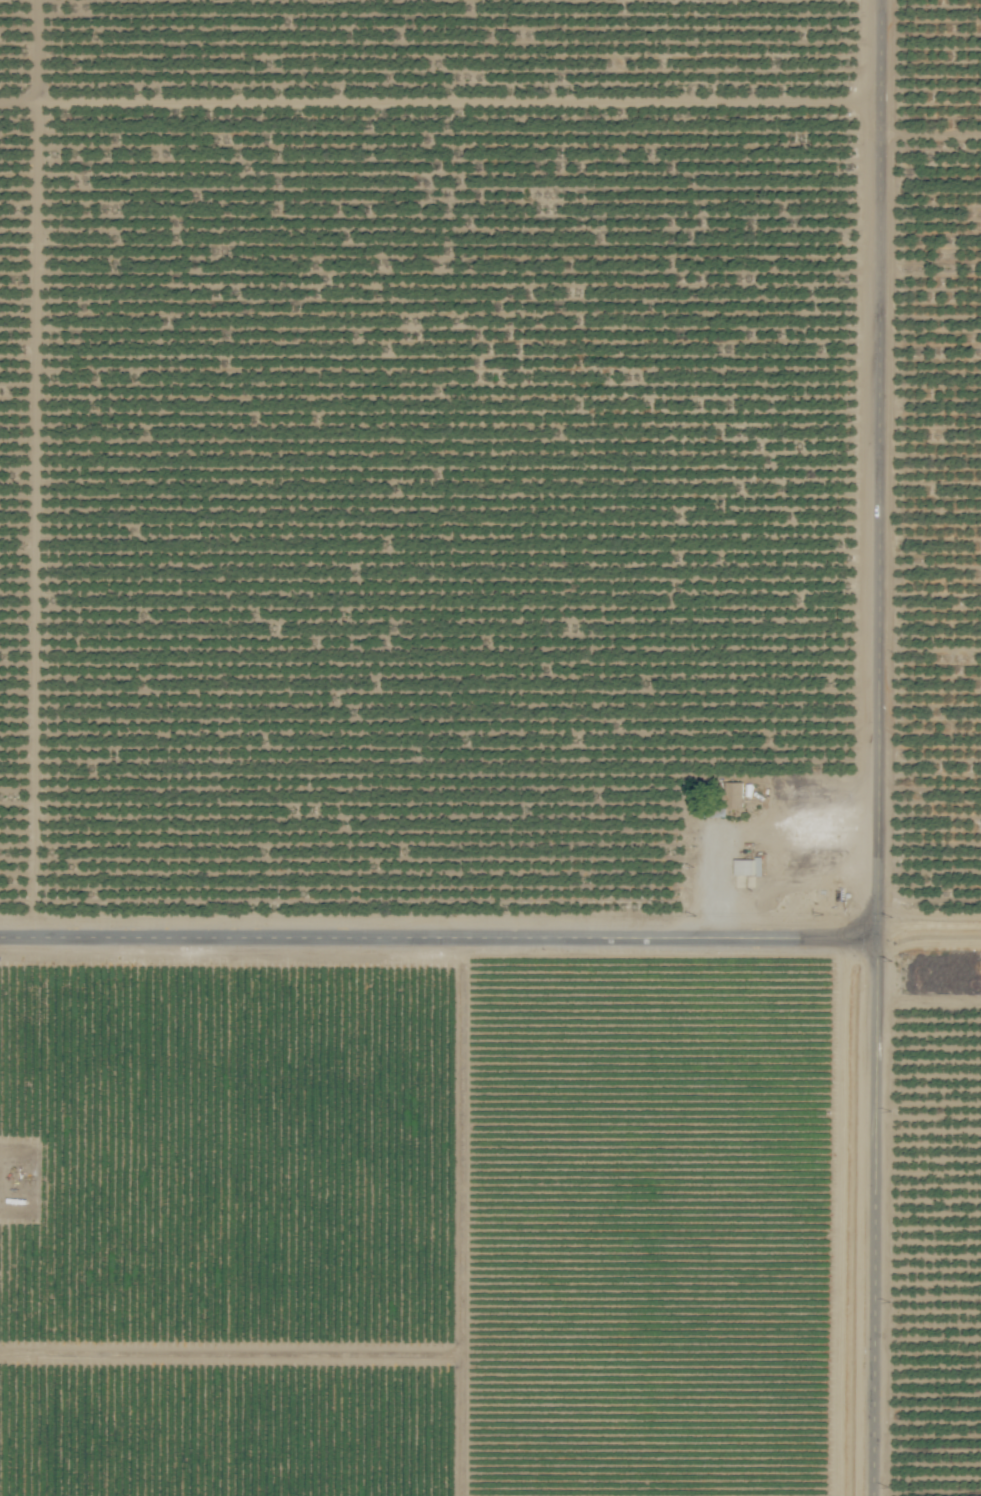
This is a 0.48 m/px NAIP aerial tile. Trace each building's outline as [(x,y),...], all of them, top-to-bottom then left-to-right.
[(745,782),(725,782),(725,808),(745,808),(745,782)] [(737,876),(763,876),(763,858),(737,858),(737,876)]
